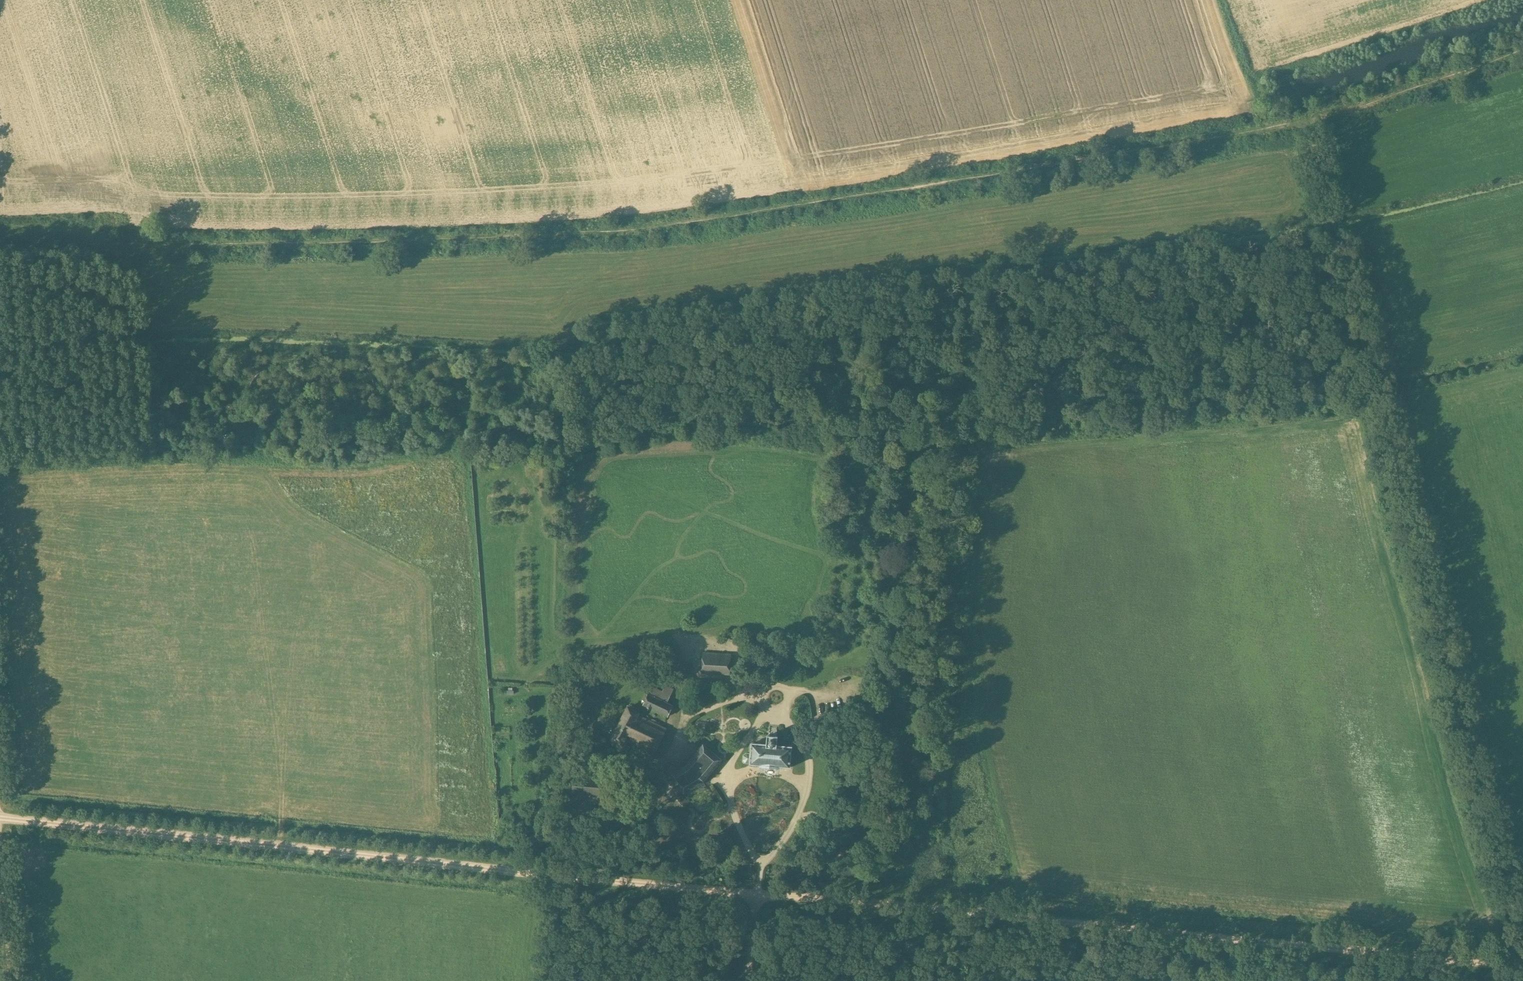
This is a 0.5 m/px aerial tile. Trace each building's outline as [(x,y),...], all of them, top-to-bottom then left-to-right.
[(731,675),(732,653),(702,652),(701,675),(731,675)] [(670,684),(673,676),(668,674),(665,682),(670,684)] [(674,705),(667,702),(671,694),(652,685),(648,693),(643,705),(668,717),(674,705)] [(623,746),(626,741),(654,754),(666,728),(639,715),(640,713),(628,707),(610,739),(623,746)] [(768,745),(751,744),(751,753),(746,753),(743,755),(742,760),(745,763),(750,764),(760,765),(760,766),(779,768),(780,767),(790,768),(791,747),(777,746),(777,737),(768,737),(768,745)] [(707,788),(704,782),(704,781),(721,760),(702,742),(687,762),(678,769),(675,764),(665,771),(674,785),(684,793),(687,792),(691,799),(707,788)] [(609,787),(572,784),(571,801),(607,804),(609,787)]
